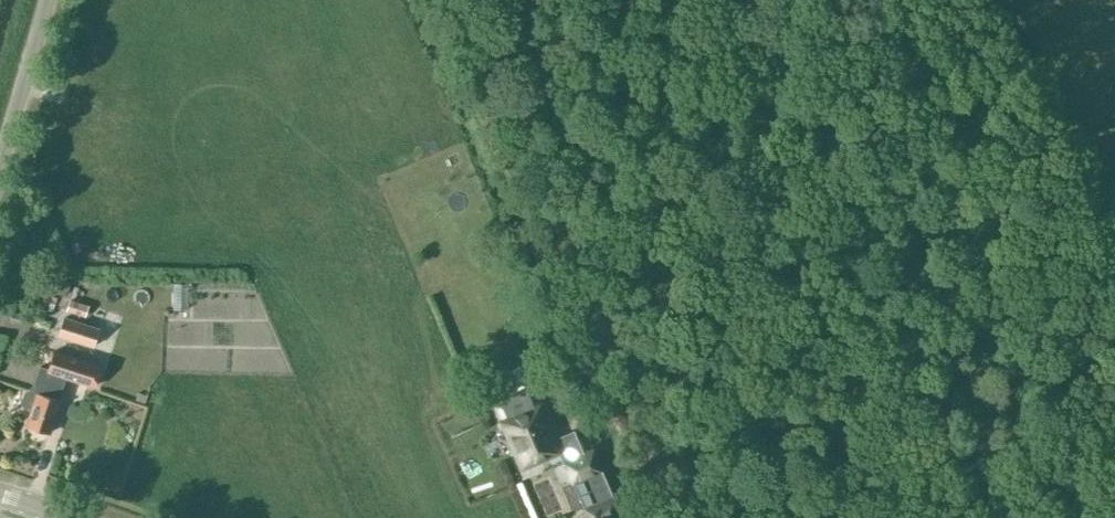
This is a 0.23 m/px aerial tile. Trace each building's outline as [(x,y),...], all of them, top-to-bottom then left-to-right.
[(256,305),(268,305),(268,283),(256,284),(256,305)] [(167,306),(183,307),(184,293),(167,292),(167,306)] [(59,336),(77,342),(85,316),(67,310),(59,336)] [(54,350),(48,369),(40,366),(32,390),(29,389),(25,391),(22,401),(24,405),(33,408),(27,426),(49,433),(59,399),(58,398),(65,376),(94,386),(101,364),(54,350)] [(584,453),(574,430),(554,438),(539,403),(538,404),(539,406),(505,421),(504,419),(503,419),(524,468),(525,467),(524,466),(558,450),(588,517),(615,517),(622,515),(593,449),(584,453)]
